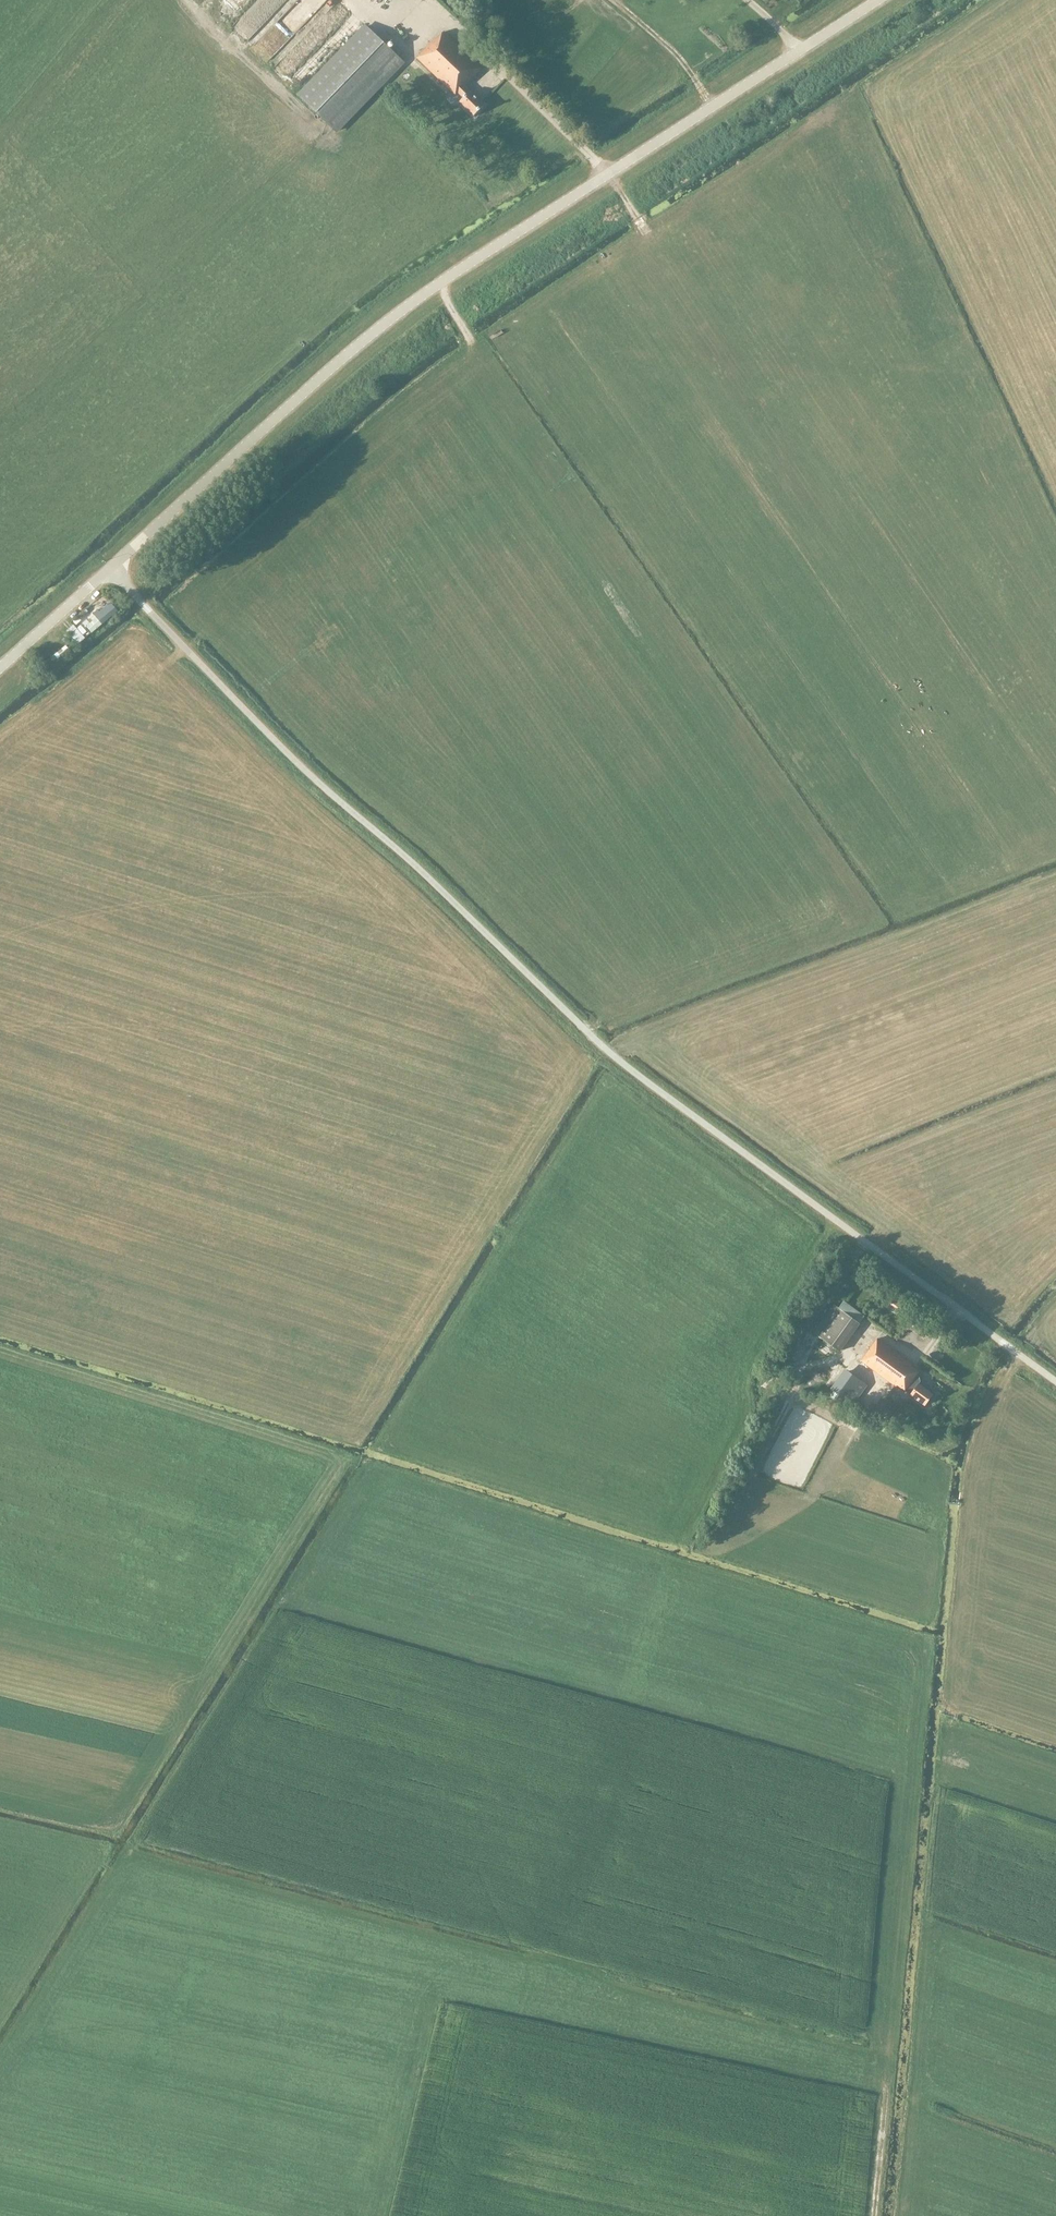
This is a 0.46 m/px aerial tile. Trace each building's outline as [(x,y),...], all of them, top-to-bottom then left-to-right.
[(230,6),(225,0),(224,0),(219,4),(224,10),(230,6)] [(346,37),(356,28),(352,24),(343,33),(346,37)] [(336,132),(375,90),(403,62),(366,26),(299,96),(336,132)] [(436,40),(435,39),(416,58),(455,95),(458,92),(463,98),(459,102),(473,116),(484,105),(470,91),(464,86),(481,68),(444,32),(436,40)] [(279,79),(296,59),(287,52),(270,71),(279,79)] [(24,652),(47,678),(130,609),(103,581),(24,652)] [(859,1323),(838,1307),(833,1304),(813,1333),(817,1335),(839,1351),(859,1323)] [(923,1345),(930,1351),(937,1342),(930,1336),(923,1345)] [(877,1339),(861,1360),(895,1386),(896,1384),(924,1405),(932,1394),(919,1384),(920,1382),(919,1376),(916,1374),(918,1372),(911,1366),(912,1364),(877,1339)] [(815,1370),(824,1370),(825,1361),(816,1360),(815,1370)] [(844,1372),(832,1390),(854,1405),(866,1387),(844,1372)]
